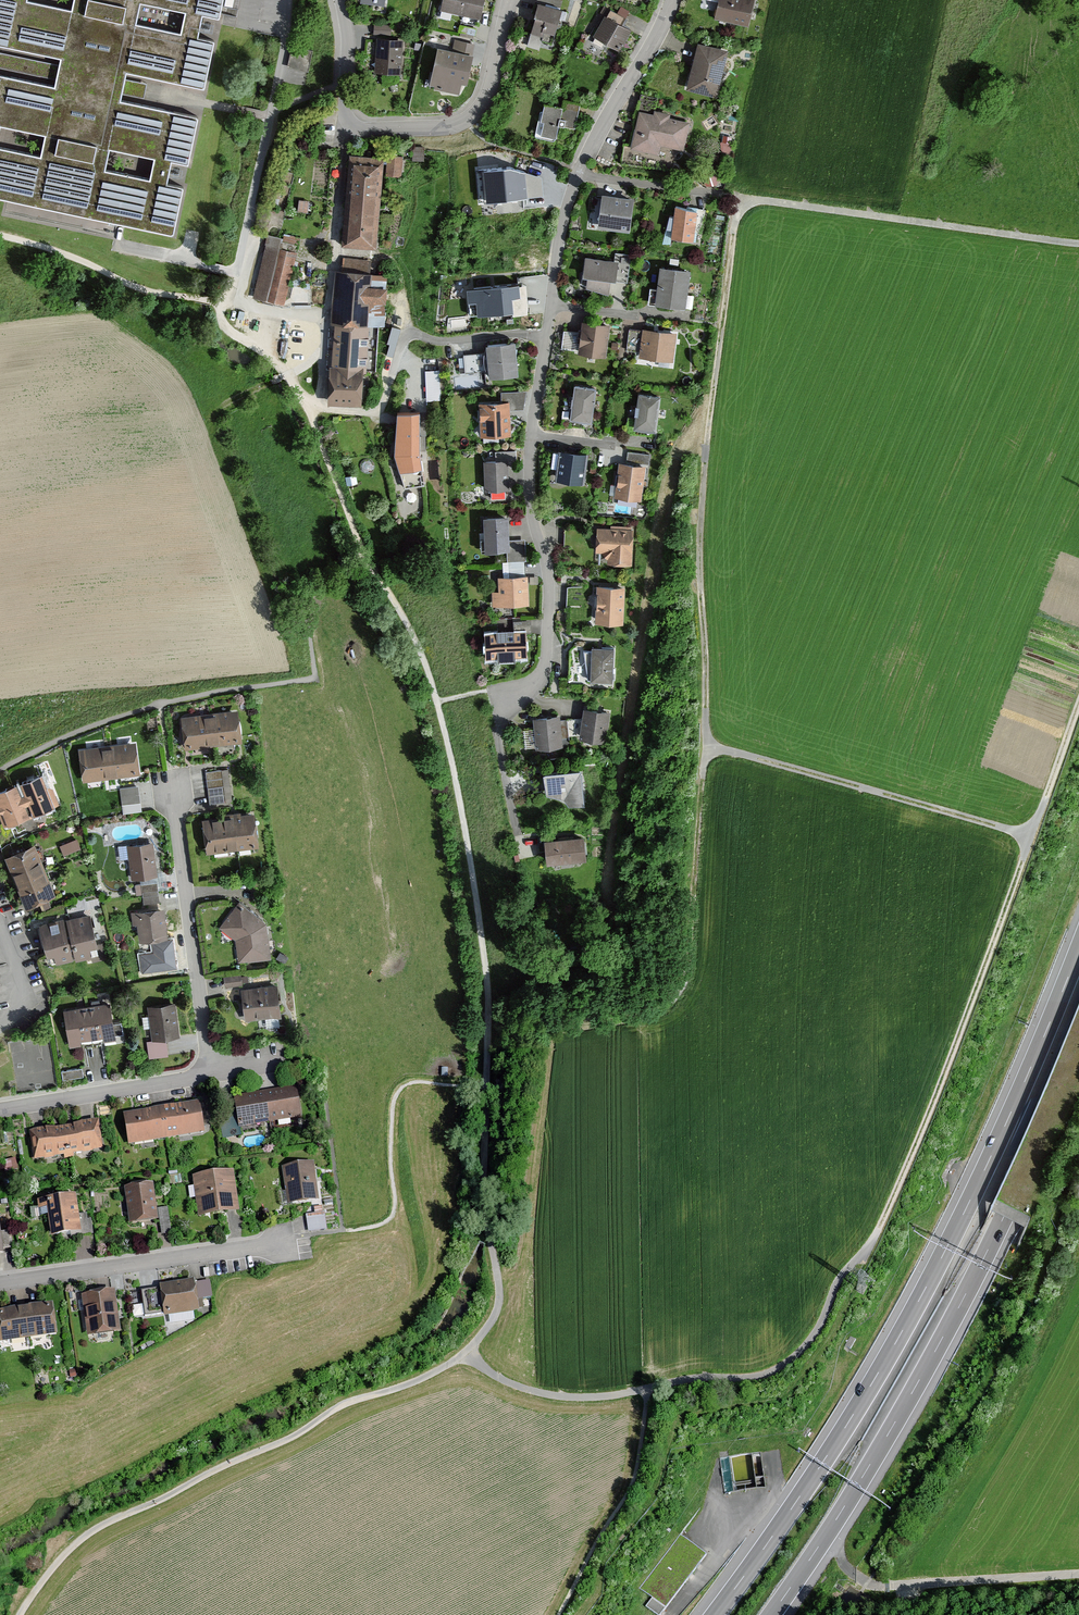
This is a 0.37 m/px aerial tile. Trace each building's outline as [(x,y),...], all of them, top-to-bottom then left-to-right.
[(0,53),(0,68),(54,79),(52,86),(0,76),(0,127),(42,136),(37,157),(0,149),(0,200),(170,235),(179,187),(163,184),(168,161),(184,165),(194,117),(119,102),(121,95),(143,100),(146,85),(124,81),(125,74),(200,90),(210,43),(192,39),(197,16),(215,20),(219,0),(71,0),(68,11),(23,2),(24,0),(0,0),(0,47),(57,59),(56,65),(0,53)] [(483,0),(440,0),(438,13),(467,19),(467,17),(479,19),(483,0)] [(752,0),(719,0),(714,19),(748,27),(754,1),(752,0)] [(552,44),(561,12),(539,5),(531,34),(542,38),(541,41),(552,44)] [(604,19),(602,18),(591,38),(618,52),(629,32),(620,27),(624,21),(608,12),(604,19)] [(200,24),(199,35),(214,37),(215,26),(200,24)] [(372,74),(399,76),(401,42),(375,40),(372,74)] [(464,87),(473,45),(453,41),(451,51),(432,47),(423,89),(455,96),(458,85),(464,87)] [(725,52),(695,45),(684,91),(715,98),(725,52)] [(286,68),(308,73),(313,53),(291,48),(286,68)] [(559,127),(574,130),(578,105),(561,102),(559,110),(540,107),(534,138),(556,142),(559,127)] [(659,147),(682,152),(688,125),(667,120),(668,116),(652,113),(651,116),(636,113),(628,150),(657,157),(659,147)] [(338,249),(373,251),(381,160),(346,157),(338,249)] [(401,158),(386,158),(385,177),(400,178),(401,158)] [(511,172),(483,173),(485,202),(527,198),(526,175),(511,172)] [(600,228),(629,231),(632,200),(603,197),(600,228)] [(671,240),(693,242),(697,211),(675,209),(671,240)] [(283,309),(297,255),(281,251),(283,240),(268,237),(252,301),(283,309)] [(608,281),(625,283),(629,256),(614,254),(613,262),(581,258),(579,279),(584,279),(583,290),(606,295),(608,281)] [(333,274),(324,405),(359,407),(361,378),(379,379),(382,336),(365,335),(366,327),(383,329),(387,278),(369,276),(370,264),(342,262),(341,275),(333,274)] [(690,273),(660,270),(656,307),(685,311),(690,273)] [(519,287),(467,292),(470,317),(512,315),(512,301),(520,299),(519,287)] [(606,359),(610,326),(582,323),(578,356),(606,359)] [(674,334),(639,330),(639,334),(628,332),(625,353),(637,354),(637,359),(670,363),(674,334)] [(485,380),(516,377),(513,344),(482,347),(485,380)] [(440,371),(424,371),(426,402),(441,401),(440,371)] [(569,422),(591,425),(596,390),(574,387),(569,422)] [(662,400),(638,397),(633,431),(658,434),(662,400)] [(509,438),(507,404),(477,406),(478,439),(509,438)] [(425,487),(422,471),(420,455),(420,416),(397,416),(394,458),(405,489),(425,487)] [(552,481),(583,485),(586,455),(556,451),(552,481)] [(631,451),(631,461),(650,461),(650,451),(631,451)] [(507,491),(505,461),(481,462),(482,493),(507,491)] [(644,467),(617,464),(612,498),(639,502),(644,467)] [(504,542),(503,519),(478,520),(479,554),(505,553),(506,563),(523,562),(522,541),(504,542)] [(606,565),(631,565),(631,529),(593,528),(593,554),(606,555),(606,565)] [(525,577),(493,580),(494,593),(489,594),(490,609),(527,606),(525,577)] [(592,623),(623,624),(623,588),(593,587),(592,623)] [(481,659),(525,658),(524,633),(480,634),(481,659)] [(611,684),(612,650),(587,650),(587,683),(611,684)] [(609,713),(581,711),(578,742),(606,745),(609,713)] [(233,712),(177,719),(181,750),(237,743),(233,712)] [(560,747),(557,717),(531,720),(534,750),(560,747)] [(130,743),(74,750),(78,782),(134,775),(130,743)] [(222,770),(206,772),(209,805),(225,803),(222,770)] [(538,773),(542,796),(561,800),(565,807),(582,804),(577,770),(538,773)] [(50,790),(41,786),(36,774),(0,789),(0,828),(0,829),(56,804),(50,790)] [(138,786),(119,789),(122,813),(141,811),(138,786)] [(253,815),(197,822),(201,853),(257,846),(253,815)] [(61,843),(64,853),(81,847),(78,837),(61,843)] [(580,837),(540,843),(544,866),(583,860),(580,837)] [(157,878),(152,843),(125,847),(131,882),(157,878)] [(53,897),(31,845),(2,857),(23,909),(53,897)] [(216,930),(233,942),(236,964),(267,960),(263,923),(235,903),(216,930)] [(164,939),(160,910),(128,915),(130,927),(134,927),(137,944),(164,939)] [(74,962),(97,956),(87,916),(62,922),(61,919),(35,926),(46,968),(74,961),(74,962)] [(173,941),(150,944),(151,953),(138,954),(140,974),(177,970),(173,941)] [(241,1021),(278,1016),(274,986),(237,991),(241,1021)] [(110,1026),(106,1003),(58,1012),(65,1049),(114,1040),(114,1037),(121,1036),(119,1025),(110,1026)] [(150,1041),(176,1037),(171,1004),(144,1009),(150,1041)] [(146,1059),(165,1056),(163,1041),(144,1044),(146,1059)] [(83,1066),(62,1069),(64,1078),(84,1075),(83,1066)] [(291,1090),(229,1098),(234,1131),(296,1122),(291,1090)] [(203,1129),(197,1099),(124,1112),(130,1142),(203,1129)] [(97,1118),(29,1130),(34,1160),(102,1148),(97,1118)] [(289,1202),(317,1198),(312,1161),(284,1166),(289,1202)] [(199,1214),(239,1208),(232,1165),(192,1172),(199,1214)] [(129,1222),(158,1218),(154,1182),(124,1186),(129,1222)] [(41,1206),(45,1205),(51,1235),(82,1229),(75,1191),(39,1198),(41,1206)] [(167,1206),(159,1207),(162,1233),(171,1232),(167,1206)] [(324,1211),(306,1213),(308,1231),(326,1228),(324,1211)] [(165,1312),(200,1305),(195,1276),(160,1282),(165,1312)] [(87,1333),(120,1328),(114,1287),(81,1292),(87,1333)] [(57,1333),(53,1302),(0,1309),(0,1338),(0,1341),(57,1333)]
